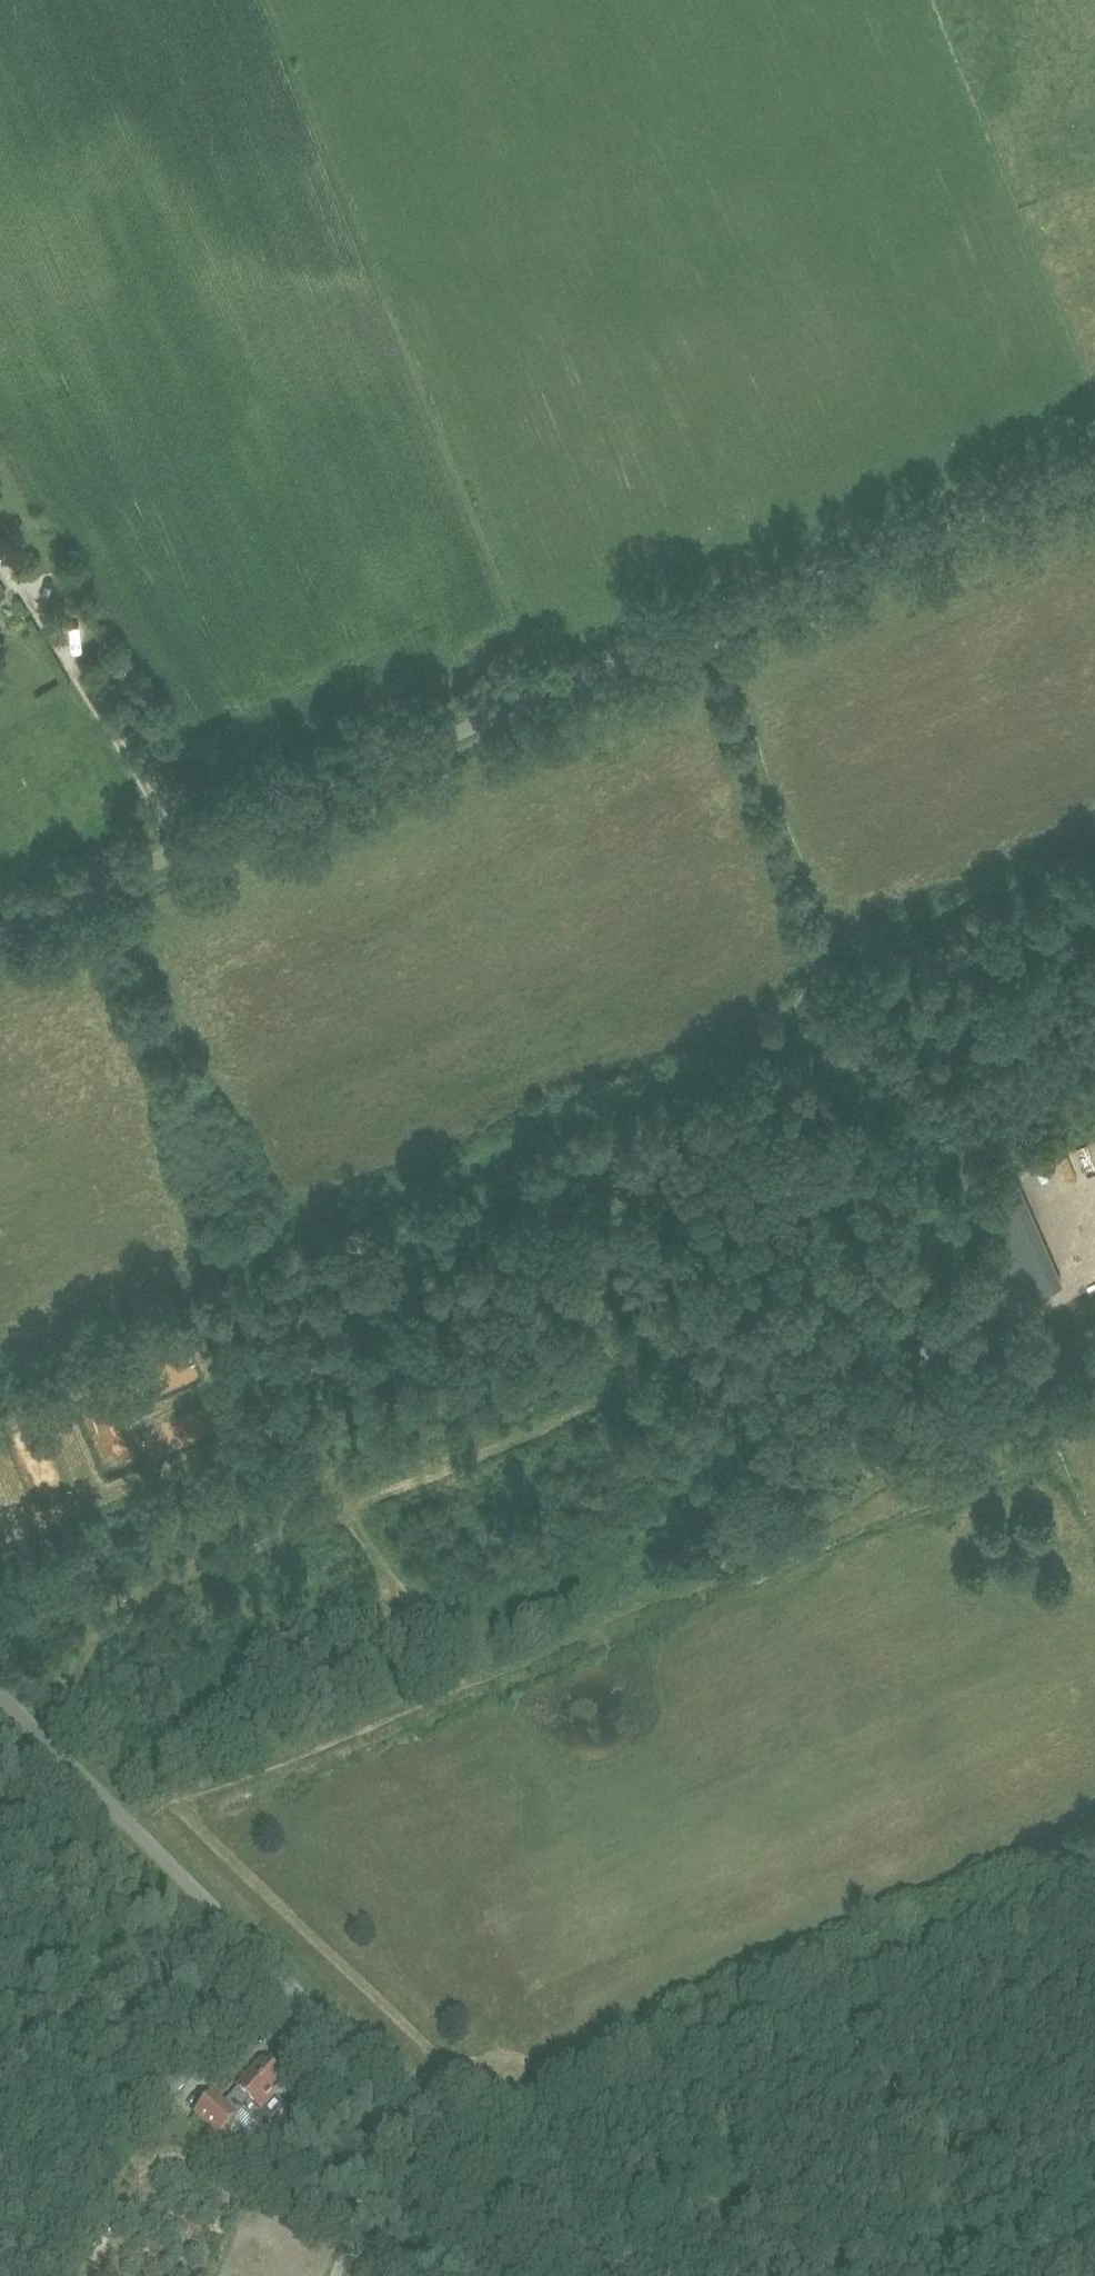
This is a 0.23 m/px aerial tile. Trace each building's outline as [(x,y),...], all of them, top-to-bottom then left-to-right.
[(1034,1296),(1061,1284),(1018,1184),(990,1196),(1034,1296)] [(198,2038),(205,2031),(200,2026),(193,2033),(198,2038)] [(175,2054),(150,2081),(168,2097),(171,2100),(196,2073),(175,2054)] [(284,2106),(271,2094),(282,2082),(262,2063),(223,2104),(213,2094),(195,2114),(217,2135),(236,2115),(235,2115),(240,2109),(262,2129),(284,2106)]
